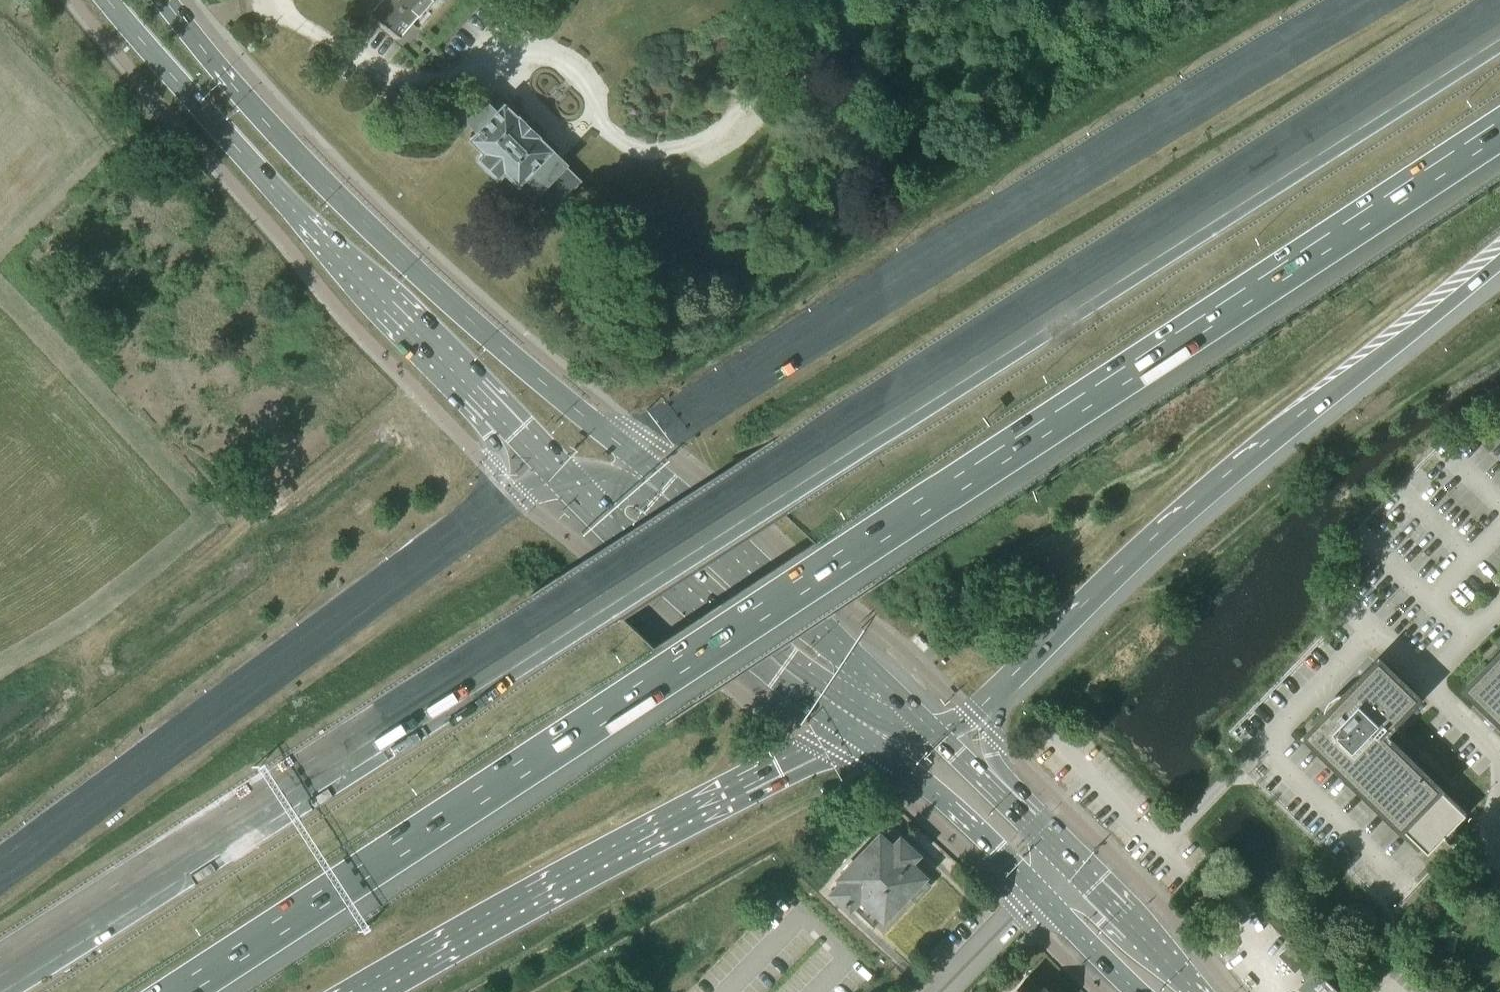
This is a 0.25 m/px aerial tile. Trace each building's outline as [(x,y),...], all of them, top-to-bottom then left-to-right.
[(373,11),(370,14),(373,16),(397,36),(400,39),(402,36),(432,0),(382,0),(373,11)] [(832,2),(831,0),(811,0),(818,10),(832,2)] [(932,33),(943,24),(936,16),(925,25),(932,33)] [(579,181),(563,166),(566,163),(550,149),(537,136),(537,135),(530,129),(533,125),(533,124),(528,119),(527,119),(524,122),(516,116),(502,103),(501,104),(497,100),(483,94),(460,117),(476,132),(469,139),(482,152),(478,157),(499,176),(503,172),(516,184),(532,199),(534,197),(550,211),(579,181)] [(1468,689),(1499,720),(1499,655),(1468,689)] [(1384,735),(1419,699),(1380,661),(1348,694),(1352,699),(1344,707),(1341,704),(1334,711),(1337,714),(1329,722),(1325,718),(1307,736),(1429,854),(1467,815),(1384,735)] [(898,842),(891,835),(881,845),(876,840),(879,837),(878,836),(841,876),(845,879),(831,893),(847,908),(851,905),(873,925),(881,917),(882,919),(906,894),(914,903),(930,886),(921,878),(922,877),(907,863),(913,857),(912,856),(914,854),(900,841),(898,842)] [(1376,970),(1365,981),(1373,988),(1383,977),(1376,970)] [(1316,971),(1313,974),(1299,988),(1304,991),(1339,991),(1316,971)] [(1028,981),(1018,991),(1040,991),(1028,981)]
